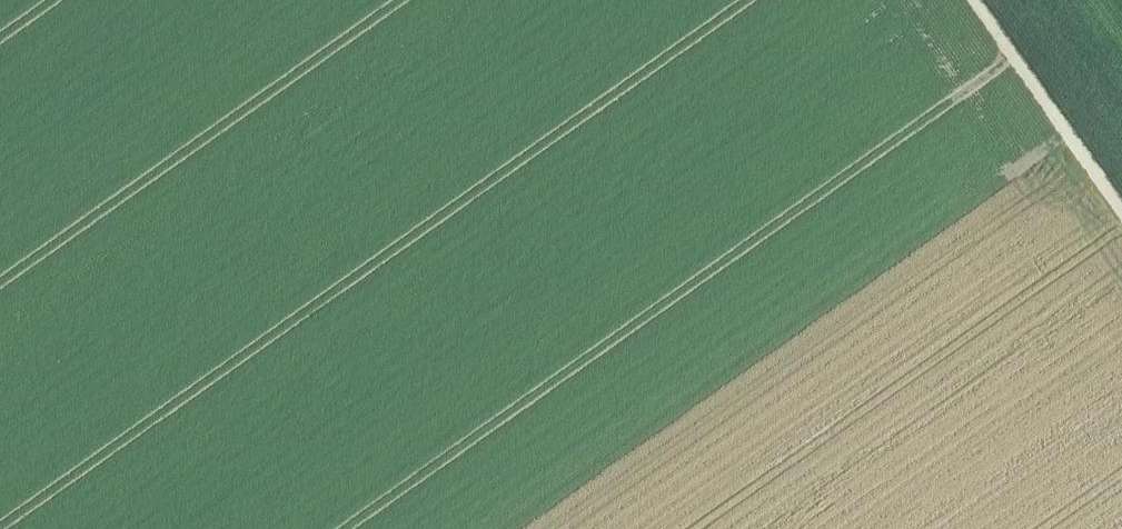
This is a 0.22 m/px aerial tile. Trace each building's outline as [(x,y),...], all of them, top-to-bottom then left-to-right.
[(1063,152),(1054,159),(1065,175),(1074,168),(1063,152)]
